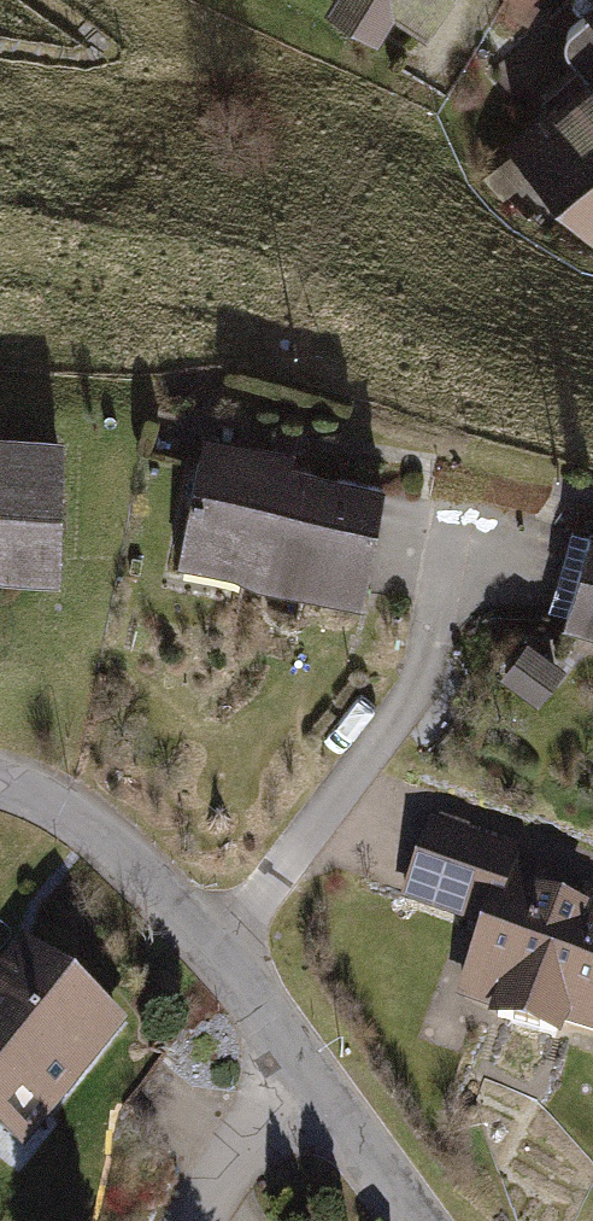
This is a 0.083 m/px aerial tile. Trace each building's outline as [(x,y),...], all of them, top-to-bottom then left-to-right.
[(312,6),(366,40),(383,12),(414,30),(432,0),(315,0),(312,6)] [(489,10),(512,22),(524,0),(494,0),(489,10)] [(564,20),(592,52),(592,0),(586,0),(564,20)] [(490,154),(592,263),(592,262),(592,60),(490,154)] [(0,435),(0,578),(41,580),(47,437),(0,435)] [(227,571),(351,596),(373,487),(188,450),(162,577),(223,589),(227,571)] [(558,525),(532,624),(592,640),(592,534),(558,525)] [(485,676),(519,704),(550,667),(515,639),(485,676)] [(584,1059),(592,1033),(592,912),(574,906),(578,892),(504,867),(509,851),(415,819),(386,902),(461,928),(434,1008),(584,1059)] [(0,947),(0,1167),(11,1177),(56,1124),(46,1116),(118,1031),(7,938),(0,947)]
